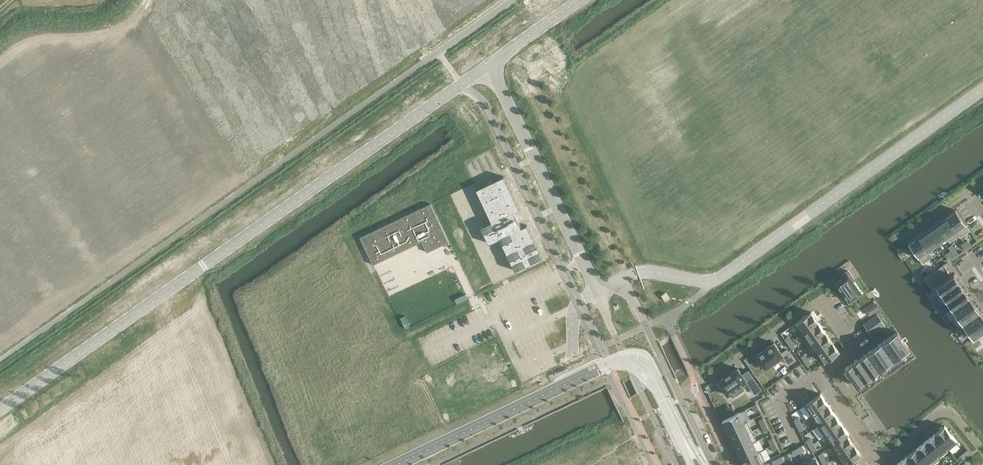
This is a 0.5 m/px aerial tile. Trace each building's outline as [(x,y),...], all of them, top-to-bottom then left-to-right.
[(504,176),(476,189),(492,221),(481,227),(489,243),(500,238),(515,270),(542,257),(527,225),(521,227),(514,211),(519,208),(504,176)] [(433,202),(361,236),(374,263),(424,240),(429,250),(451,240),(433,202)] [(956,210),(946,216),(956,231),(966,224),(956,211),(956,210)] [(946,216),(937,223),(947,238),(956,231),(946,216)] [(937,223),(927,230),(938,244),(947,238),(937,223)] [(928,251),(938,244),(927,230),(918,236),(928,251)] [(918,236),(908,243),(918,257),(918,258),(928,251),(918,236)] [(924,278),(931,289),(936,286),(951,275),(944,265),(924,278)] [(836,281),(836,282),(836,283),(841,289),(841,290),(843,293),(844,294),(849,300),(849,301),(850,301),(850,300),(862,292),(853,281),(855,279),(848,270),(841,276),(842,277),(836,281)] [(942,293),(959,281),(953,273),(951,275),(936,286),(942,293)] [(942,293),(947,301),(964,289),(959,281),(942,293)] [(947,301),(952,308),(969,296),(964,289),(947,301)] [(952,308),(957,316),(974,303),(969,296),(952,308)] [(957,316),(962,323),(980,311),(974,303),(957,316)] [(871,306),(866,310),(869,315),(876,310),(874,308),(871,306)] [(811,311),(794,324),(801,334),(818,322),(811,311)] [(968,330),(982,319),(982,315),(980,311),(962,323),(968,330)] [(864,323),(871,334),(884,324),(877,314),(864,323)] [(973,338),(982,331),(982,319),(968,330),(973,338)] [(818,322),(801,334),(808,344),(825,332),(818,322)] [(889,337),(901,354),(909,348),(897,331),(889,337)] [(825,332),(808,344),(814,354),(817,352),(832,341),(825,332)] [(901,354),(889,337),(882,342),(894,359),(901,354)] [(832,341),(817,352),(825,362),(839,352),(832,341)] [(763,350),(757,354),(756,355),(756,356),(757,356),(765,368),(783,356),(788,364),(794,359),(787,349),(781,353),(775,343),(774,342),(773,343),(767,347),(763,350)] [(894,359),(882,342),(874,347),(887,364),(894,359)] [(887,364),(874,347),(867,352),(879,369),(887,364)] [(879,369),(867,352),(860,357),(872,375),(879,369)] [(872,375),(860,357),(852,362),(865,380),(872,375)] [(865,380),(852,362),(844,368),(856,386),(865,380)] [(737,368),(730,373),(729,374),(726,376),(725,376),(726,377),(719,381),(718,382),(719,383),(728,395),(733,391),(736,395),(744,389),(741,385),(747,382),(749,386),(756,381),(748,370),(742,374),(738,369),(738,368),(737,368)] [(821,393),(804,405),(811,415),(810,416),(828,404),(821,393)] [(828,404),(810,416),(817,426),(835,413),(828,404)] [(719,412),(718,412),(722,419),(731,414),(727,407),(719,412)] [(744,422),(739,412),(723,420),(728,430),(744,422)] [(835,413),(817,426),(824,436),(827,433),(842,423),(835,413)] [(744,422),(728,430),(732,440),(751,431),(746,421),(744,422)] [(842,423),(827,433),(834,443),(832,444),(849,433),(842,423)] [(945,425),(935,433),(948,450),(958,442),(952,434),(953,433),(950,429),(949,430),(945,425)] [(751,431),(732,440),(737,449),(753,442),(755,441),(751,431)] [(832,444),(830,446),(837,456),(854,444),(847,435),(849,433),(832,444)] [(935,433),(925,441),(940,458),(939,457),(948,450),(935,433)] [(916,448),(930,464),(931,464),(940,458),(925,441),(916,448)] [(737,449),(742,459),(758,451),(753,442),(737,449)] [(837,456),(844,464),(846,464),(861,454),(854,444),(837,456)] [(907,456),(914,464),(930,464),(916,448),(907,456)] [(758,451),(742,459),(744,464),(756,464),(763,462),(758,451)] [(804,461),(806,464),(820,464),(815,455),(804,461)] [(897,464),(898,464),(914,464),(907,456),(897,464)]
